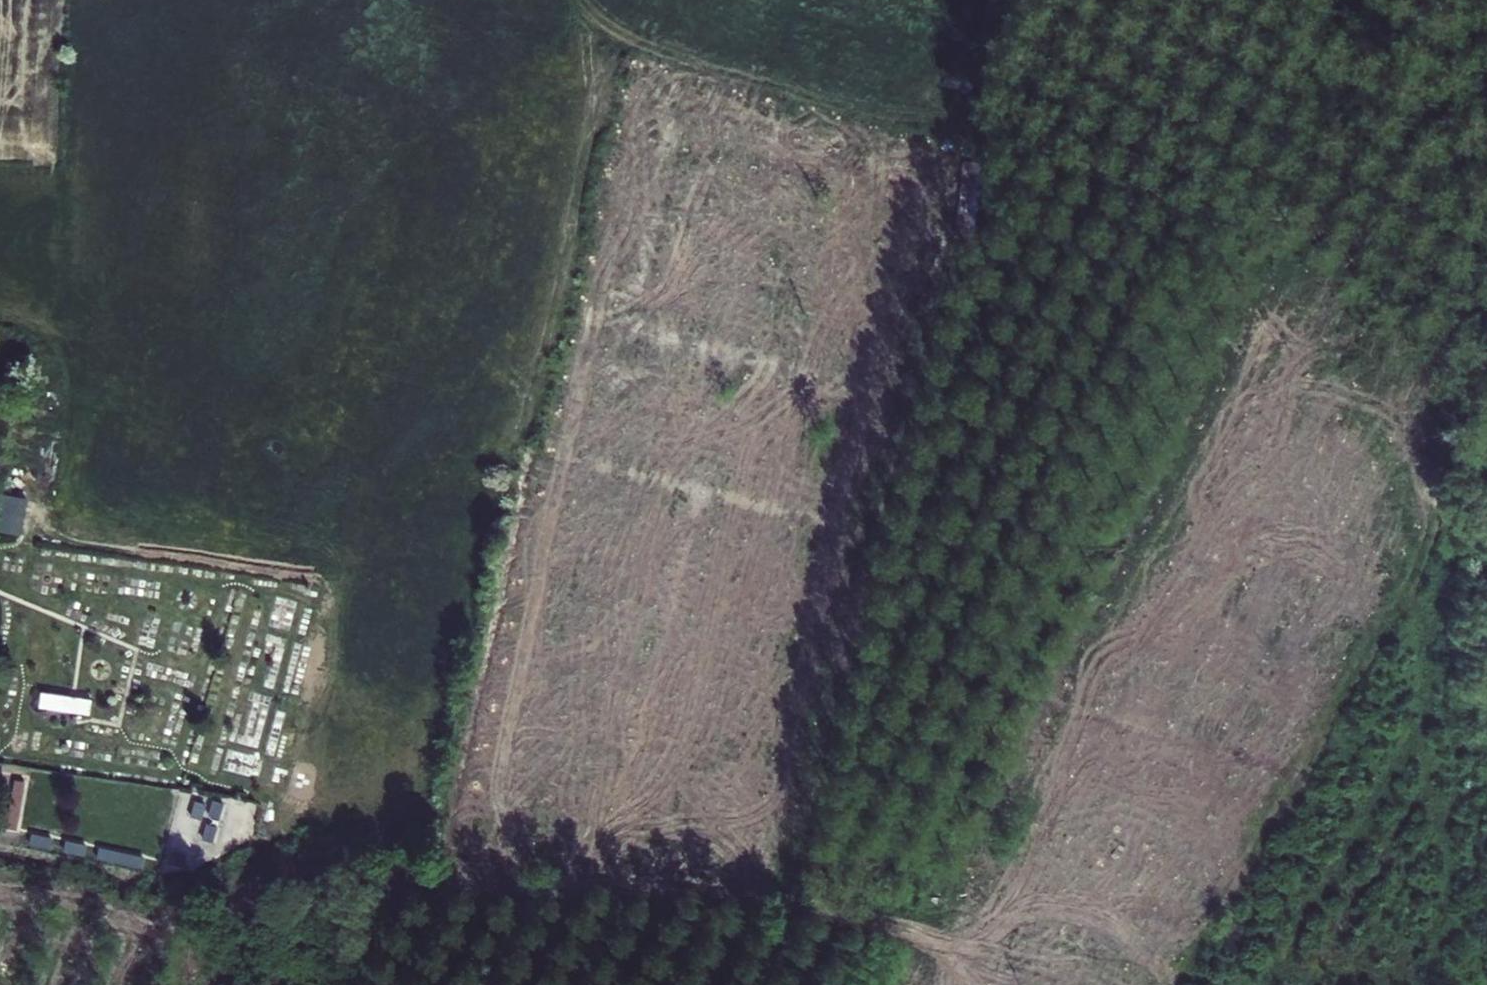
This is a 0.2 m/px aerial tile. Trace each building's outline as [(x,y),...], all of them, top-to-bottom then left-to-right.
[(9,494),(8,528),(25,528),(26,494),(9,494)] [(98,704),(38,695),(36,711),(96,719),(98,704)] [(0,825),(23,826),(26,776),(2,775),(0,825)]
